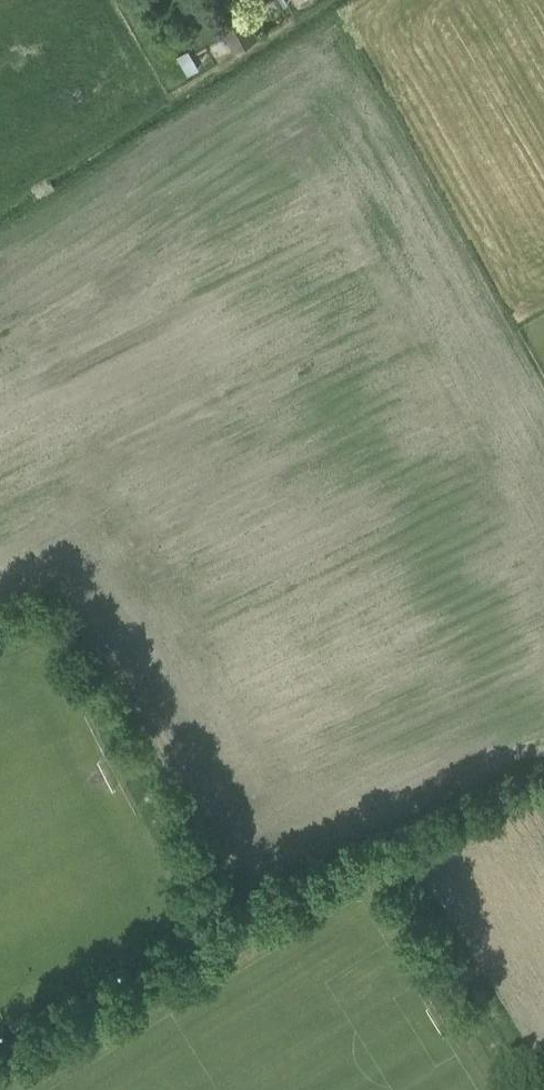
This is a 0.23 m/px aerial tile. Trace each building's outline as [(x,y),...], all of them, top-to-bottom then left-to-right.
[(215,16),(233,50),(257,36),(239,3),(215,16)] [(188,52),(178,58),(188,74),(197,69),(188,52)]
